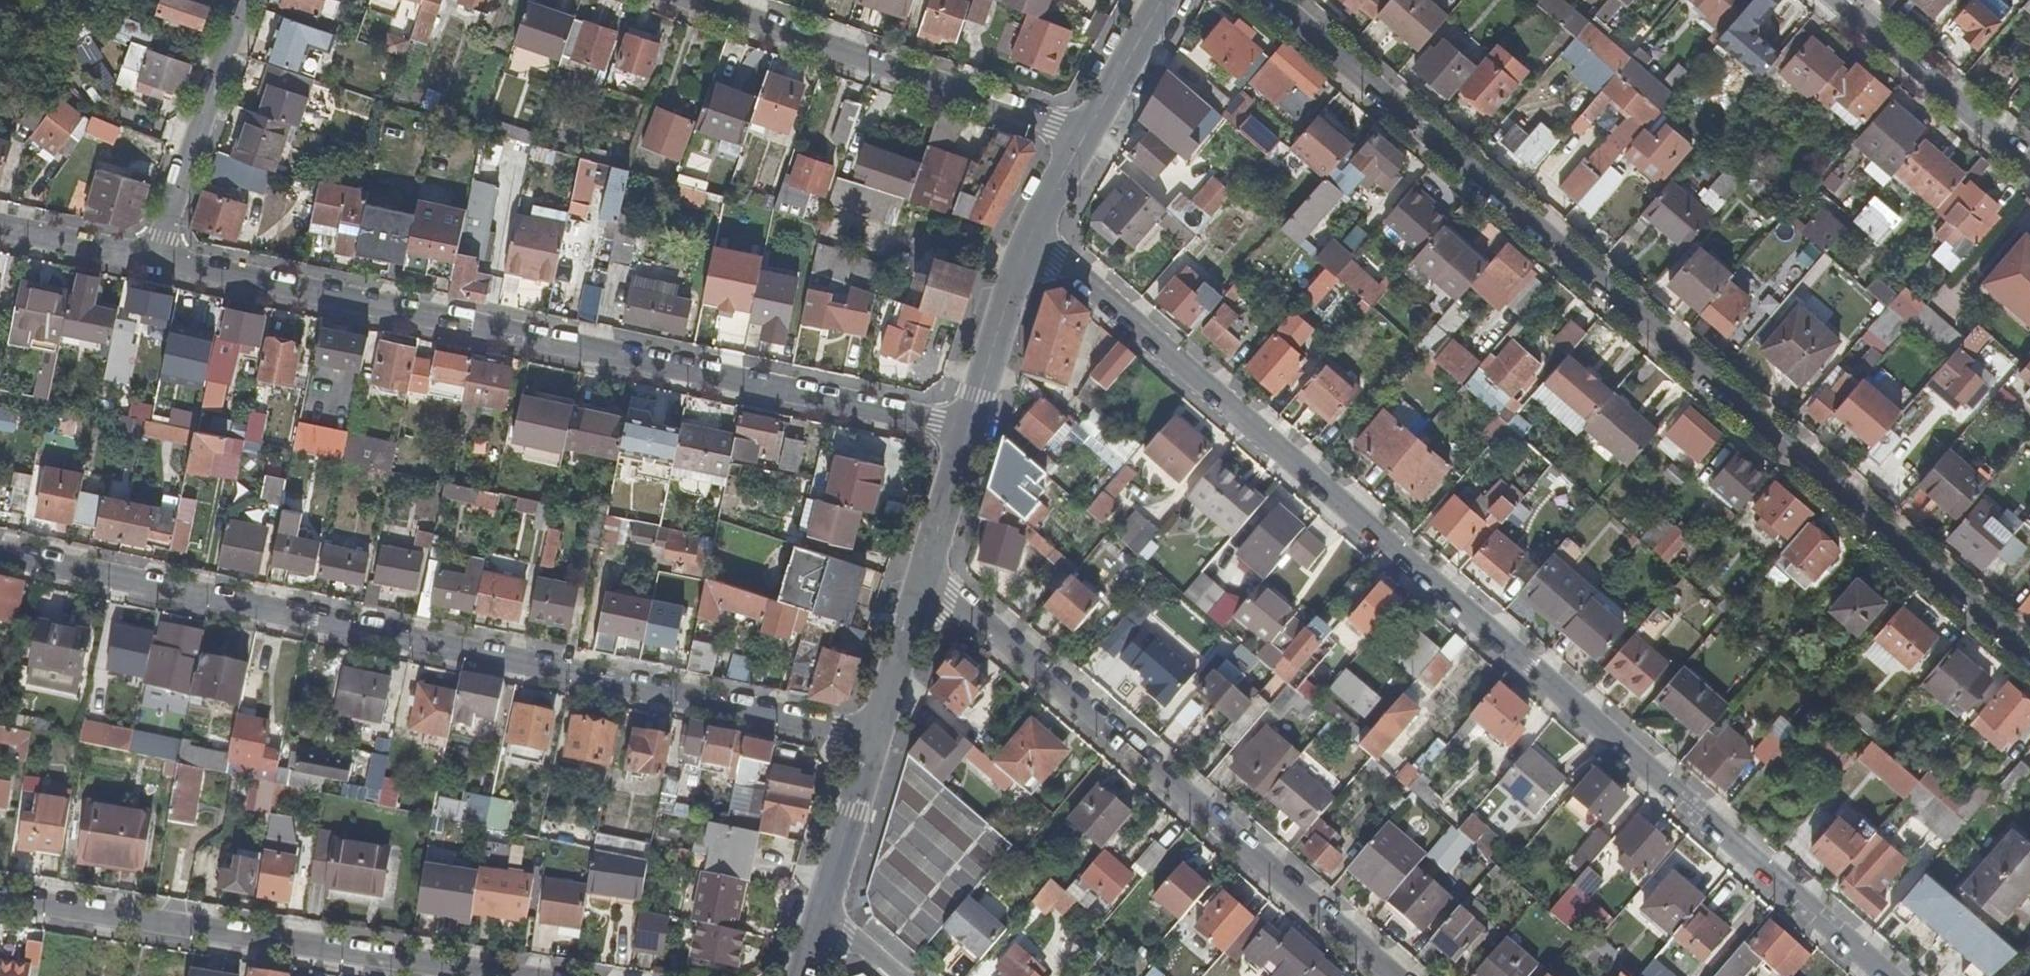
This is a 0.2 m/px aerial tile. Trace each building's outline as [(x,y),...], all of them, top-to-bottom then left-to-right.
[(206,10),(177,0),(141,0),(138,8),(200,29),(206,10)] [(279,9),(317,21),(319,18),(331,22),(337,4),(325,0),(282,0),(279,9)] [(419,9),(435,14),(440,0),(422,0),(419,9)] [(490,0),(461,0),(459,5),(486,14),(490,0)] [(913,0),(856,0),(856,2),(906,19),(913,0)] [(955,42),(969,5),(955,0),(929,0),(919,30),(955,42)] [(989,0),(973,0),(963,31),(981,37),(993,2),(989,0)] [(1004,6),(1026,14),(1041,20),(1049,0),(1006,0),(1004,6)] [(1374,19),(1377,15),(1390,0),(1342,0),(1355,11),(1359,6),(1374,19)] [(1420,50),(1451,14),(1434,0),(1390,0),(1377,15),(1420,50)] [(1577,37),(1589,23),(1564,0),(1536,0),(1535,1),(1577,37)] [(1577,37),(1579,40),(1592,50),(1618,73),(1626,64),(1600,39),(1604,34),(1598,27),(1618,4),(1623,7),(1629,0),(1609,0),(1589,23),(1577,37)] [(1735,23),(1733,21),(1747,4),(1743,0),(1691,0),(1707,14),(1701,21),(1715,32),(1706,42),(1712,49),(1719,41),(1735,23)] [(1781,54),(1754,31),(1780,0),(1755,0),(1735,23),(1719,41),(1761,77),(1773,63),(1781,54)] [(1935,15),(1948,0),(1917,0),(1935,15)] [(2001,23),(1975,0),(1973,0),(1956,21),(1968,31),(1964,36),(1978,49),(2001,23)] [(574,21),(526,5),(513,44),(562,60),(563,57),(574,21)] [(419,9),(415,20),(432,25),(435,14),(419,9)] [(1097,41),(1111,16),(1100,11),(1084,37),(1097,41)] [(1065,48),(1071,32),(1041,20),(1026,14),(1012,59),(1061,76),(1071,50),(1065,48)] [(107,34),(133,43),(147,48),(152,32),(113,18),(107,34)] [(1260,68),(1269,58),(1247,39),(1253,33),(1240,21),(1235,28),(1225,19),(1203,45),(1246,84),(1260,68)] [(615,34),(574,21),(563,57),(602,71),(615,34)] [(300,72),(310,39),(277,28),(267,60),(300,72)] [(1841,68),(1842,66),(1801,31),(1781,54),(1773,63),(1814,98),(1817,96),(1841,68)] [(647,80),(659,45),(627,35),(617,69),(647,80)] [(1592,50),(1579,40),(1566,54),(1579,65),(1592,50)] [(72,47),(86,72),(97,65),(84,41),(72,47)] [(1332,84),(1283,42),(1269,58),(1260,68),(1274,79),(1275,91),(1304,115),(1332,84)] [(1416,68),(1451,98),(1460,87),(1475,70),(1445,42),(1435,53),(1432,50),(1416,68)] [(168,59),(169,56),(147,48),(133,43),(124,66),(143,74),(141,83),(177,95),(188,66),(168,59)] [(1647,65),(1635,53),(1626,64),(1618,73),(1659,109),(1669,98),(1640,72),(1647,65)] [(1475,70),(1460,87),(1491,114),(1517,84),(1486,57),(1475,70)] [(2017,94),(2029,79),(2029,71),(2021,64),(2006,83),(2017,94)] [(1850,76),(1841,68),(1817,96),(1831,109),(1838,101),(1863,122),(1889,92),(1859,65),(1850,76)] [(1665,82),(1675,91),(1689,75),(1679,66),(1665,82)] [(297,77),(268,67),(262,86),(267,88),(258,116),(284,125),(300,130),(309,100),(291,94),(297,77)] [(1572,95),(1585,80),(1575,71),(1562,86),(1572,95)] [(1618,73),(1589,107),(1597,114),(1614,96),(1638,116),(1610,147),(1619,155),(1659,109),(1618,73)] [(803,87),(766,75),(758,101),(752,121),(787,132),(803,87)] [(1206,79),(1196,93),(1220,114),(1231,101),(1206,79)] [(1231,101),(1220,114),(1265,154),(1277,140),(1245,109),(1255,97),(1244,87),(1231,101)] [(736,98),(709,90),(696,129),(744,145),(752,121),(758,101),(738,95),(736,98)] [(48,146),(64,161),(84,135),(90,126),(59,101),(51,110),(36,130),(51,142),(48,146)] [(851,136),(862,106),(846,101),(836,131),(851,136)] [(1911,144),(1925,129),(1895,102),(1868,133),(1885,148),(1874,159),(1893,175),(1898,170),(1900,168),(1905,162),(1917,148),(1911,144)] [(1597,116),(1609,131),(1622,119),(1610,105),(1597,116)] [(36,130),(51,110),(33,106),(18,127),(31,135),(36,130)] [(1300,134),(1299,135),(1290,147),(1325,177),(1337,163),(1353,145),(1348,141),(1353,135),(1323,108),(1306,128),(1300,134)] [(682,158),(695,122),(656,110),(644,145),(682,158)] [(953,157),(967,122),(939,112),(927,147),(953,157)] [(258,116),(251,113),(235,160),(259,169),(269,172),(284,125),(258,116)] [(112,143),(118,128),(95,120),(90,126),(84,135),(112,143)] [(1504,139),(1536,168),(1549,154),(1516,125),(1504,139)] [(1688,155),(1694,147),(1668,125),(1656,138),(1646,131),(1635,144),(1664,170),(1682,150),(1688,155)] [(1126,156),(1118,169),(1130,179),(1143,190),(1177,151),(1151,129),(1126,156)] [(1398,171),(1408,159),(1377,132),(1352,161),(1375,181),(1377,180),(1391,192),(1404,177),(1398,171)] [(968,221),(989,228),(1033,155),(1027,141),(1003,133),(984,170),(967,163),(956,196),(977,204),(968,221)] [(909,201),(923,159),(868,140),(859,171),(872,176),(869,187),(903,199),(909,201)] [(1939,207),(1960,183),(1966,176),(1924,140),(1917,148),(1905,162),(1900,168),(1898,170),(1939,207)] [(531,144),(528,157),(552,162),(555,149),(531,144)] [(956,196),(967,163),(953,157),(927,147),(923,159),(909,201),(950,215),(956,196)] [(1610,147),(1590,169),(1600,177),(1619,155),(1610,147)] [(690,153),(684,173),(704,179),(710,159),(690,153)] [(259,169),(235,160),(217,154),(208,183),(219,185),(224,172),(255,182),(259,169)] [(823,195),(831,169),(799,156),(792,175),(789,184),(813,192),(823,195)] [(1974,186),(1992,166),(1983,157),(1966,176),(1960,183),(1965,189),(1971,183),(1974,186)] [(780,164),(766,159),(757,187),(771,192),(780,164)] [(601,165),(582,160),(572,205),(590,208),(598,176),(601,165)] [(1559,187),(1577,203),(1596,181),(1600,177),(1590,169),(1581,161),(1559,187)] [(1325,177),(1281,228),(1297,243),(1341,192),(1334,187),(1347,172),(1337,163),(1325,177)] [(612,178),(614,168),(601,165),(598,176),(612,178)] [(147,178),(148,172),(139,169),(136,175),(102,166),(96,187),(100,188),(89,218),(107,222),(109,220),(127,224),(140,215),(152,180),(147,178)] [(617,228),(629,172),(614,168),(612,178),(603,220),(611,222),(607,238),(614,240),(617,228)] [(269,172),(259,169),(255,182),(251,192),(266,196),(274,173),(269,172)] [(1712,188),(1726,200),(1743,181),(1729,169),(1712,188)] [(789,184),(792,175),(787,173),(776,208),(805,217),(813,192),(789,184)] [(903,199),(869,187),(838,177),(828,207),(894,227),(903,199)] [(1184,248),(1195,235),(1191,231),(1180,221),(1143,190),(1130,179),(1117,194),(1120,197),(1101,221),(1132,246),(1152,222),(1184,248)] [(448,296),(483,303),(488,278),(474,273),(475,262),(481,262),(501,184),(475,180),(468,208),(467,214),(463,229),(453,275),(452,279),(448,296)] [(1596,181),(1577,203),(1590,214),(1609,192),(1596,181)] [(318,189),(312,221),(339,227),(334,251),(356,255),(356,254),(367,204),(369,193),(320,182),(318,189)] [(1670,182),(1644,212),(1685,248),(1712,217),(1670,182)] [(1947,241),(1986,196),(1974,186),(1971,183),(1965,189),(1960,183),(1939,207),(1937,209),(1943,214),(1942,216),(1949,223),(1939,234),(1947,241)] [(1429,197),(1416,184),(1384,221),(1419,251),(1444,223),(1447,220),(1425,202),(1429,197)] [(705,193),(677,185),(675,198),(702,205),(705,193)] [(204,193),(192,226),(235,240),(246,207),(204,193)] [(1979,245),(2000,220),(1994,214),(1999,208),(1986,196),(1947,241),(1954,247),(1965,236),(1970,240),(1972,239),(1979,245)] [(417,204),(467,214),(468,208),(418,198),(417,204)] [(1875,198),(1856,220),(1881,242),(1901,220),(1875,198)] [(367,204),(356,254),(404,263),(415,213),(367,204)] [(453,275),(463,229),(467,214),(417,204),(415,213),(404,263),(404,265),(453,275)] [(1800,231),(1822,254),(1845,233),(1824,209),(1800,231)] [(1180,221),(1191,231),(1201,220),(1189,211),(1180,221)] [(504,274),(554,283),(565,233),(516,223),(504,274)] [(1489,262),(1444,223),(1419,251),(1411,261),(1456,300),(1475,278),(1484,268),(1489,262)] [(1341,241),(1351,249),(1364,232),(1354,224),(1341,241)] [(637,233),(617,228),(614,240),(609,264),(630,268),(637,233)] [(1983,284),(2029,324),(2029,238),(2026,235),(1983,284)] [(1335,275),(1336,276),(1350,260),(1351,259),(1333,242),(1322,254),(1306,240),(1300,246),(1326,268),(1335,275)] [(1507,242),(1496,255),(1489,262),(1485,267),(1517,295),(1524,287),(1524,285),(1531,276),(1526,271),(1532,265),(1507,242)] [(763,256),(716,246),(704,301),(752,311),(761,268),(763,256)] [(852,288),(873,295),(881,266),(817,246),(811,275),(852,288)] [(1671,284),(1703,312),(1729,282),(1734,276),(1702,249),(1671,284)] [(1336,276),(1372,307),(1380,297),(1385,292),(1350,260),(1336,276)] [(957,319),(973,272),(936,261),(921,307),(957,319)] [(452,279),(453,275),(404,265),(403,270),(452,279)] [(1485,267),(1484,268),(1475,278),(1507,307),(1517,295),(1485,267)] [(800,276),(761,268),(752,311),(750,320),(764,323),(761,339),(786,345),(800,276)] [(1326,268),(1305,291),(1314,299),(1335,275),(1326,268)] [(576,322),(594,326),(598,311),(600,300),(606,273),(595,271),(590,288),(584,287),(576,322)] [(109,355),(114,329),(89,325),(97,281),(79,277),(74,302),(68,301),(68,302),(59,346),(109,355)] [(632,290),(653,295),(656,284),(635,279),(632,290)] [(1201,310),(1205,314),(1217,300),(1200,286),(1194,292),(1179,280),(1175,284),(1171,280),(1157,298),(1188,324),(1201,310)] [(1235,280),(1221,296),(1230,304),(1243,287),(1235,280)] [(1875,280),(1867,290),(1888,308),(1889,308),(1897,299),(1875,280)] [(1729,282),(1703,312),(1729,334),(1748,311),(1744,307),(1750,300),(1729,282)] [(653,295),(674,299),(676,288),(656,284),(653,295)] [(808,290),(801,322),(841,331),(865,336),(874,295),(873,295),(852,288),(847,309),(826,304),(828,294),(808,290)] [(166,319),(171,298),(131,290),(127,310),(145,313),(143,320),(158,323),(159,317),(166,319)] [(624,320),(647,326),(653,295),(632,290),(624,320)] [(56,356),(59,346),(68,302),(19,293),(9,342),(27,345),(27,351),(43,354),(56,356)] [(1066,390),(1088,317),(1062,293),(1047,297),(1023,374),(1066,390)] [(653,295),(647,326),(680,334),(688,303),(674,299),(653,295)] [(1919,315),(1899,296),(1897,299),(1889,308),(1909,326),(1919,315)] [(1450,333),(1467,312),(1452,299),(1435,320),(1450,333)] [(1744,307),(1748,311),(1754,304),(1750,300),(1744,307)] [(234,313),(236,303),(222,301),(220,311),(218,320),(226,322),(223,339),(255,346),(260,319),(234,313)] [(920,354),(934,314),(900,304),(887,345),(897,349),(894,358),(907,361),(920,354)] [(1239,342),(1234,338),(1226,331),(1230,327),(1237,318),(1222,305),(1201,329),(1228,354),(1239,342)] [(1949,360),(1966,340),(1926,306),(1919,315),(1909,326),(1949,360)] [(1802,383),(1838,341),(1800,308),(1763,351),(1802,383)] [(1889,308),(1888,308),(1871,328),(1891,346),(1909,326),(1889,308)] [(138,322),(119,318),(105,378),(131,383),(140,344),(134,343),(138,322)] [(1568,356),(1590,331),(1575,318),(1553,343),(1568,356)] [(1425,336),(1418,344),(1432,357),(1449,337),(1435,325),(1425,336)] [(1909,326),(1891,346),(1925,376),(1928,372),(1934,378),(1949,360),(1909,326)] [(1934,378),(1927,386),(1955,412),(1962,403),(1972,412),(1999,381),(1971,357),(1989,336),(1978,326),(1966,340),(1949,360),(1934,378)] [(1226,331),(1234,338),(1237,333),(1230,327),(1226,331)] [(217,338),(171,328),(161,377),(206,386),(217,338)] [(318,329),(311,363),(312,364),(319,329),(318,329)] [(360,373),(368,339),(319,329),(312,364),(360,373)] [(1275,395),(1304,361),(1275,336),(1246,369),(1275,395)] [(1436,360),(1464,385),(1482,364),(1453,339),(1436,360)] [(1463,386),(1508,425),(1516,416),(1504,405),(1539,364),(1513,340),(1496,359),(1490,354),(1482,364),(1464,385),(1463,386)] [(1400,354),(1405,359),(1408,356),(1417,346),(1411,341),(1400,354)] [(299,348),(266,342),(257,382),(291,388),(299,348)] [(409,388),(415,358),(416,350),(381,343),(372,388),(407,395),(409,388)] [(1136,358),(1121,345),(1096,374),(1079,396),(1079,401),(1090,411),(1136,358)] [(1443,369),(1417,346),(1408,356),(1435,378),(1443,369)] [(469,361),(470,359),(436,353),(435,362),(415,358),(409,388),(462,398),(469,361)] [(33,399),(47,402),(56,356),(43,354),(33,399)] [(1568,356),(1545,383),(1589,422),(1612,394),(1568,356)] [(511,370),(469,361),(462,398),(504,407),(511,370)] [(1330,422),(1358,388),(1327,362),(1298,395),(1330,422)] [(2020,374),(2029,382),(2029,362),(2020,374)] [(1834,369),(1806,401),(1813,407),(1810,411),(1824,423),(1833,413),(1859,384),(1849,374),(1844,378),(1834,369)] [(1047,396),(1023,374),(1018,391),(1037,408),(1016,432),(1039,452),(1067,421),(1043,400),(1047,396)] [(1859,384),(1833,413),(1874,447),(1890,428),(1902,414),(1862,379),(1859,384)] [(1589,422),(1584,427),(1629,464),(1655,434),(1633,415),(1635,412),(1612,394),(1589,422)] [(566,445),(574,407),(522,396),(515,428),(510,426),(507,437),(565,450),(566,445)] [(673,468),(680,430),(662,426),(660,432),(650,430),(656,403),(630,399),(627,417),(619,457),(673,468)] [(11,430),(16,409),(0,405),(0,428),(11,430)] [(1666,433),(1697,461),(1721,434),(1689,406),(1666,433)] [(566,445),(619,457),(627,417),(574,407),(566,445)] [(401,427),(404,412),(394,410),(392,425),(401,427)] [(1355,443),(1389,472),(1417,439),(1383,410),(1355,443)] [(777,424),(740,417),(736,438),(735,440),(749,443),(773,448),(777,424)] [(1142,447),(1126,467),(1087,512),(1097,520),(1153,456),(1160,462),(1163,459),(1175,469),(1186,457),(1197,466),(1210,451),(1175,420),(1163,433),(1160,431),(1144,449),(1142,447)] [(193,445),(196,432),(145,422),(142,436),(193,445)] [(347,437),(298,427),(292,453),(342,463),(347,437)] [(243,442),(258,446),(262,431),(247,428),(243,442)] [(1874,447),(1868,454),(1880,464),(1902,438),(1890,428),(1874,447)] [(735,440),(736,438),(719,434),(718,438),(680,430),(673,468),(672,474),(726,485),(730,466),(735,440)] [(233,440),(196,432),(193,445),(187,472),(208,477),(212,453),(222,455),(223,453),(230,454),(233,440)] [(398,443),(347,433),(347,437),(342,463),(392,473),(398,443)] [(796,470),(801,441),(783,437),(778,467),(796,470)] [(1417,439),(1389,472),(1421,499),(1450,466),(1417,439)] [(730,466),(742,468),(749,443),(735,440),(730,466)] [(1064,492),(1003,440),(987,492),(1026,525),(1033,531),(1057,504),(1056,502),(1064,492)] [(1948,451),(1920,483),(1935,497),(1937,494),(1961,516),(1986,487),(1948,451)] [(1745,498),(1764,477),(1737,453),(1712,481),(1730,496),(1736,490),(1745,498)] [(861,513),(872,515),(883,468),(837,458),(825,506),(861,513)] [(1675,483),(1682,475),(1671,465),(1663,473),(1675,483)] [(1263,505),(1216,466),(1188,500),(1233,540),(1263,505)] [(82,494),(84,479),(47,471),(38,519),(75,526),(75,523),(82,494)] [(1560,496),(1570,481),(1557,472),(1547,487),(1560,496)] [(282,508),(287,482),(265,477),(260,503),(282,508)] [(1808,522),(1814,514),(1777,482),(1754,509),(1791,541),(1808,522)] [(445,485),(444,485),(442,498),(475,505),(478,492),(445,485)] [(9,513),(24,517),(30,490),(15,487),(9,513)] [(1026,525),(987,492),(978,520),(1024,533),(1026,525)] [(1516,507),(1518,504),(1505,492),(1502,495),(1516,507)] [(98,536),(122,540),(129,504),(82,494),(75,523),(100,527),(98,536)] [(1432,521),(1462,547),(1485,520),(1455,495),(1432,521)] [(1491,513),(1502,522),(1516,507),(1502,495),(1489,511),(1491,513)] [(588,510),(604,513),(606,502),(590,499),(588,510)] [(551,519),(554,507),(519,500),(516,514),(537,518),(537,515),(551,519)] [(1952,541),(1985,570),(2013,536),(1993,519),(1998,514),(1985,502),(1952,541)] [(129,504),(122,540),(171,551),(179,514),(129,504)] [(825,506),(815,504),(805,549),(807,550),(850,563),(861,513),(825,506)] [(1724,525),(1734,514),(1725,506),(1715,518),(1724,525)] [(230,509),(219,565),(257,573),(262,554),(258,553),(262,539),(242,536),(244,528),(235,526),(238,511),(230,509)] [(1262,577),(1303,531),(1278,509),(1237,557),(1262,577)] [(1136,512),(1115,536),(1128,547),(1148,523),(1136,512)] [(1747,519),(1739,512),(1729,524),(1736,530),(1747,519)] [(1462,547),(1472,557),(1496,530),(1502,522),(1491,513),(1485,520),(1462,547)] [(607,518),(592,515),(586,545),(601,548),(602,543),(607,518)] [(607,518),(602,543),(617,546),(622,521),(607,518)] [(1663,518),(1643,542),(1654,552),(1674,528),(1663,518)] [(1825,537),(1808,522),(1791,541),(1786,548),(1783,550),(1794,561),(1786,571),(1806,588),(1839,549),(1839,543),(1830,536),(1825,537)] [(1148,523),(1128,547),(1139,557),(1159,532),(1148,523)] [(699,537),(635,527),(633,540),(666,546),(664,558),(677,561),(676,569),(703,574),(706,555),(702,554),(703,550),(697,549),(699,537)] [(1674,528),(1654,552),(1666,562),(1686,539),(1674,528)] [(561,529),(549,529),(547,545),(558,546),(561,529)] [(1014,574),(1023,540),(988,530),(982,551),(986,552),(983,566),(1014,574)] [(1496,530),(1472,557),(1503,584),(1526,557),(1496,530)] [(1056,551),(1036,533),(1028,543),(1048,560),(1056,551)] [(1306,533),(1290,552),(1309,568),(1325,550),(1306,533)] [(417,548),(432,551),(434,537),(419,534),(417,548)] [(279,535),(272,567),(313,575),(319,543),(279,535)] [(333,545),(325,543),(319,576),(363,584),(368,556),(333,549),(333,545)] [(1764,553),(1773,561),(1783,550),(1786,548),(1780,543),(1777,547),(1773,543),(1764,553)] [(546,546),(542,567),(551,569),(556,548),(546,546)] [(369,578),(365,604),(379,608),(383,584),(415,589),(422,557),(382,549),(377,579),(369,578)] [(850,563),(807,550),(798,582),(844,595),(850,577),(856,578),(860,567),(850,563)] [(1069,578),(1077,569),(1056,551),(1048,560),(1069,578)] [(1550,556),(1520,592),(1562,629),(1564,627),(1590,596),(1593,593),(1550,556)] [(434,604),(475,612),(481,583),(485,561),(468,558),(465,577),(440,572),(434,604)] [(864,581),(868,569),(860,567),(856,578),(864,581)] [(1360,570),(1338,595),(1348,604),(1371,580),(1360,570)] [(1203,574),(1185,595),(1198,607),(1217,587),(1203,574)] [(845,623),(850,625),(864,581),(856,578),(850,577),(844,595),(798,582),(790,607),(796,609),(809,612),(835,620),(845,623)] [(1099,603),(1069,578),(1045,606),(1075,631),(1099,603)] [(0,580),(0,624),(9,625),(13,604),(20,606),(23,585),(0,580)] [(535,599),(531,619),(570,628),(579,589),(540,580),(536,594),(535,599)] [(1859,633),(1885,602),(1859,580),(1833,610),(1859,633)] [(707,581),(699,615),(720,619),(722,608),(763,622),(765,609),(767,600),(707,581)] [(481,583),(475,612),(519,622),(525,592),(481,583)] [(1364,648),(1403,604),(1382,586),(1354,616),(1361,624),(1359,627),(1363,631),(1355,640),(1364,648)] [(684,605),(605,587),(595,631),(674,649),(684,605)] [(1260,587),(1238,612),(1272,641),(1257,658),(1272,672),(1306,633),(1291,620),(1294,616),(1260,587)] [(1590,596),(1564,627),(1597,656),(1623,625),(1590,596)] [(1638,632),(1661,639),(1671,612),(1648,604),(1638,632)] [(1901,608),(1875,638),(1910,669),(1936,638),(1901,608)] [(765,609),(763,622),(761,632),(790,639),(792,628),(795,617),(765,609)] [(795,617),(792,628),(803,632),(809,612),(796,609),(795,617)] [(847,695),(859,658),(837,651),(826,647),(835,620),(809,612),(803,632),(787,693),(836,703),(847,695)] [(826,647),(837,651),(845,623),(835,620),(826,647)] [(1120,623),(1102,644),(1113,655),(1131,634),(1120,623)] [(202,649),(205,634),(162,624),(156,650),(164,651),(162,658),(172,660),(174,654),(193,657),(195,647),(202,649)] [(81,677),(88,635),(40,625),(32,667),(81,677)] [(1385,652),(1416,680),(1420,676),(1439,654),(1408,627),(1385,652)] [(1199,673),(1145,629),(1119,658),(1142,677),(1144,675),(1154,683),(1149,689),(1167,705),(1177,694),(1179,696),(1199,673)] [(151,648),(153,637),(117,630),(109,672),(144,679),(151,648)] [(1306,633),(1272,672),(1274,674),(1288,685),(1314,707),(1327,691),(1309,674),(1320,662),(1313,655),(1321,646),(1306,633)] [(1634,633),(1607,664),(1642,694),(1669,663),(1634,633)] [(693,645),(688,673),(700,675),(705,648),(693,645)] [(144,679),(143,687),(192,697),(198,667),(199,660),(202,649),(195,647),(193,657),(174,654),(172,660),(162,658),(164,651),(156,650),(151,648),(144,679)] [(1992,682),(1952,647),(1923,681),(1948,705),(1954,698),(1967,709),(1992,682)] [(1439,654),(1420,676),(1435,689),(1453,667),(1439,654)] [(961,719),(989,686),(958,658),(942,677),(948,683),(935,697),(961,719)] [(1246,675),(1228,658),(1199,693),(1228,719),(1232,722),(1248,703),(1238,694),(1243,689),(1238,685),(1246,675)] [(730,659),(726,681),(751,686),(755,665),(730,659)] [(192,697),(191,698),(239,708),(248,670),(199,660),(198,667),(192,697)] [(1685,663),(1655,697),(1701,735),(1703,733),(1730,701),(1685,663)] [(334,713),(380,723),(388,682),(342,672),(334,713)] [(1344,672),(1331,687),(1364,717),(1378,701),(1344,672)] [(1274,674),(1248,703),(1232,722),(1219,737),(1232,750),(1267,709),(1288,685),(1274,674)] [(495,725),(503,685),(461,677),(457,697),(450,727),(476,732),(478,721),(495,725)] [(1505,677),(1470,716),(1502,744),(1505,741),(1516,727),(1529,712),(1506,692),(1513,684),(1505,677)] [(2029,721),(2029,702),(2007,683),(1981,714),(2012,741),(2029,721)] [(1314,707),(1288,685),(1267,709),(1281,720),(1295,706),(1310,719),(1317,710),(1314,707)] [(412,733),(448,741),(450,727),(457,697),(421,689),(412,733)] [(1162,735),(1176,744),(1201,705),(1187,697),(1162,735)] [(1402,697),(1359,747),(1371,758),(1376,762),(1419,711),(1402,697)] [(1655,697),(1650,703),(1696,741),(1701,735),(1655,697)] [(516,709),(508,745),(545,754),(553,717),(516,709)] [(1865,734),(1876,728),(1867,711),(1856,717),(1865,734)] [(229,760),(229,766),(277,775),(277,772),(281,755),(264,753),(269,727),(236,721),(229,760)] [(565,759),(608,769),(616,731),(573,721),(565,759)] [(689,758),(703,760),(709,732),(709,728),(690,724),(688,733),(684,732),(679,755),(689,758)] [(1044,782),(1056,768),(1050,763),(1063,749),(1034,724),(1003,759),(1017,772),(1024,765),(1044,782)] [(1696,741),(1685,753),(1724,787),(1742,767),(1738,764),(1742,759),(1734,752),(1744,740),(1727,726),(1714,742),(1703,733),(1701,735),(1696,741)] [(1516,727),(1505,741),(1513,748),(1524,734),(1516,727)] [(934,728),(909,756),(932,776),(956,748),(934,728)] [(0,729),(0,746),(19,750),(17,763),(26,765),(30,736),(7,731),(0,729)] [(1292,764),(1298,757),(1267,729),(1232,768),(1264,797),(1266,794),(1292,764)] [(739,762),(746,736),(737,734),(736,738),(709,732),(703,760),(703,765),(729,770),(728,780),(735,782),(738,772),(739,762)] [(1754,752),(1766,762),(1783,743),(1770,733),(1754,752)] [(660,780),(668,741),(636,736),(629,774),(660,780)] [(771,767),(775,748),(757,745),(759,738),(746,736),(739,762),(752,764),(771,767)] [(1766,762),(1759,770),(1767,776),(1794,746),(1787,739),(1783,743),(1766,762)] [(182,743),(177,766),(201,772),(227,777),(229,766),(229,760),(188,752),(189,745),(182,743)] [(986,758),(974,747),(965,757),(1004,791),(1013,781),(986,758)] [(1830,761),(1839,769),(1852,755),(1843,747),(1830,761)] [(1050,763),(1056,768),(1068,754),(1063,749),(1050,763)] [(1527,751),(1500,782),(1536,814),(1563,783),(1527,751)] [(689,758),(679,755),(678,761),(688,764),(689,758)] [(1839,769),(1843,773),(1856,759),(1852,755),(1839,769)] [(1908,771),(1890,755),(1880,768),(1897,783),(1908,771)] [(274,786),(307,794),(310,777),(347,784),(350,767),(293,756),(289,773),(277,772),(277,775),(274,786)] [(932,776),(909,756),(865,899),(869,915),(918,957),(944,927),(968,898),(1012,846),(932,776)] [(382,786),(387,760),(371,757),(367,784),(382,786)] [(2022,759),(1992,794),(2004,804),(2029,774),(2029,766),(2022,759)] [(749,774),(752,764),(739,762),(738,772),(749,774)] [(1392,774),(1402,788),(1418,777),(1408,763),(1392,774)] [(1319,817),(1334,800),(1292,764),(1266,794),(1308,829),(1319,817)] [(703,765),(700,775),(728,780),(729,770),(703,765)] [(201,772),(177,766),(168,825),(193,829),(201,772)] [(663,781),(661,794),(672,796),(677,772),(666,770),(663,781)] [(768,796),(810,804),(814,782),(798,779),(799,773),(774,770),(768,796)] [(1963,802),(1928,771),(1920,781),(1955,812),(1963,802)] [(1617,801),(1622,795),(1596,773),(1575,797),(1601,820),(1613,806),(1617,810),(1621,806),(1617,801)] [(1902,802),(1949,843),(1958,833),(1967,822),(1965,820),(1955,812),(1920,781),(1902,802)] [(256,813),(270,816),(274,786),(261,784),(256,813)] [(6,810),(9,787),(0,785),(0,809),(6,810)] [(1416,796),(1434,809),(1442,798),(1424,785),(1416,796)] [(340,800),(377,807),(380,797),(342,789),(340,800)] [(758,801),(759,794),(734,789),(733,796),(742,798),(758,801)] [(1975,789),(1963,802),(1955,812),(1965,820),(1984,797),(1975,789)] [(22,790),(13,847),(36,852),(36,851),(43,812),(46,793),(22,790)] [(1103,852),(1133,819),(1100,790),(1071,824),(1103,852)] [(725,828),(736,831),(742,798),(733,796),(725,828)] [(805,825),(810,804),(768,796),(760,835),(761,836),(785,840),(788,822),(805,825)] [(436,798),(433,819),(464,826),(468,804),(436,798)] [(659,804),(656,815),(691,821),(693,811),(659,804)] [(149,821),(71,808),(69,816),(62,856),(141,871),(149,821)] [(62,856),(69,816),(43,812),(36,851),(36,852),(62,856)] [(485,830),(510,835),(513,818),(489,813),(485,830)] [(1472,815),(1457,832),(1469,843),(1484,856),(1488,859),(1495,851),(1491,848),(1499,840),(1472,815)] [(1811,849),(1840,874),(1861,849),(1867,842),(1838,816),(1811,849)] [(1338,834),(1319,817),(1308,829),(1304,835),(1312,842),(1304,851),(1330,874),(1343,859),(1328,845),(1338,834)] [(1648,873),(1671,847),(1638,817),(1615,844),(1648,873)] [(1429,856),(1390,821),(1353,865),(1373,883),(1376,880),(1394,896),(1417,869),(1429,856)] [(746,884),(750,885),(760,835),(736,831),(725,828),(710,825),(707,849),(712,850),(707,876),(746,884)] [(2023,889),(2029,882),(2029,846),(2009,827),(1984,856),(2023,889)] [(1592,863),(1612,840),(1600,829),(1580,852),(1592,863)] [(572,845),(592,849),(594,835),(575,831),(572,845)] [(1867,842),(1861,849),(1866,854),(1839,887),(1873,915),(1886,901),(1867,885),(1895,851),(1874,833),(1867,842)] [(596,853),(647,863),(650,847),(598,836),(595,851),(597,851),(596,853)] [(310,886),(364,894),(371,850),(317,842),(310,886)] [(1484,856),(1469,843),(1464,849),(1479,862),(1484,856)] [(1139,864),(1151,873),(1168,853),(1157,844),(1139,864)] [(371,850),(364,894),(383,897),(389,853),(371,850)] [(591,893),(640,901),(647,864),(596,853),(591,893)] [(263,855),(257,898),(289,904),(295,862),(263,855)] [(1134,879),(1106,856),(1078,887),(1092,900),(1097,894),(1110,905),(1134,879)] [(1998,918),(2023,889),(1984,856),(1959,885),(1998,918)] [(224,873),(220,892),(252,898),(257,864),(235,860),(233,875),(224,873)] [(1591,864),(1575,882),(1586,891),(1601,874),(1591,864)] [(1154,899),(1180,922),(1212,886),(1200,875),(1197,878),(1183,866),(1154,899)] [(1451,899),(1417,869),(1394,896),(1390,901),(1424,930),(1451,899)] [(424,870),(416,914),(471,923),(472,915),(478,878),(424,870)] [(1969,950),(1994,972),(2019,950),(1992,927),(1991,929),(1941,888),(1942,886),(1925,871),(1887,914),(1905,929),(1927,904),(1975,944),(1969,950)] [(472,915),(527,924),(534,882),(478,874),(478,878),(472,915)] [(1643,909),(1674,936),(1701,905),(1704,901),(1673,874),(1643,909)] [(693,923),(735,931),(746,884),(707,876),(705,876),(693,923)] [(1051,880),(1033,901),(1046,912),(1052,904),(1063,891),(1051,880)] [(538,924),(581,932),(588,891),(545,884),(538,924)] [(1063,891),(1052,904),(1062,913),(1073,900),(1067,894),(1063,891)] [(1225,956),(1254,922),(1225,897),(1219,898),(1203,916),(1206,919),(1196,931),(1225,956)] [(968,898),(944,927),(981,960),(1007,931),(968,898)] [(1579,918),(1596,936),(1612,920),(1594,902),(1579,918)] [(1701,905),(1674,936),(1704,962),(1725,937),(1712,926),(1717,919),(1701,905)] [(1484,931),(1458,909),(1432,939),(1457,962),(1484,931)] [(640,911),(633,953),(660,957),(669,918),(640,911)] [(1715,975),(1743,975),(1751,967),(1754,969),(1761,961),(1780,975),(1790,975),(1809,955),(1766,918),(1715,975)] [(1712,926),(1725,937),(1731,931),(1717,919),(1712,926)] [(1283,973),(1287,975),(1308,975),(1322,960),(1292,934),(1284,943),(1270,929),(1245,957),(1263,973),(1271,963),(1283,973)] [(709,935),(703,962),(737,970),(743,942),(709,935)] [(1473,975),(1532,975),(1540,966),(1507,937),(1473,975)] [(1589,946),(1579,937),(1574,943),(1585,952),(1589,946)] [(1600,937),(1591,948),(1611,965),(1620,955),(1600,937)] [(1041,969),(1033,961),(1038,955),(1022,940),(998,969),(1006,975),(1036,975),(1041,969)] [(42,949),(26,946),(21,969),(0,965),(0,975),(38,975),(42,949)] [(1322,960),(1308,975),(1339,975),(1322,960)] [(1144,975),(1160,975),(1161,973),(1147,967),(1144,975)]
